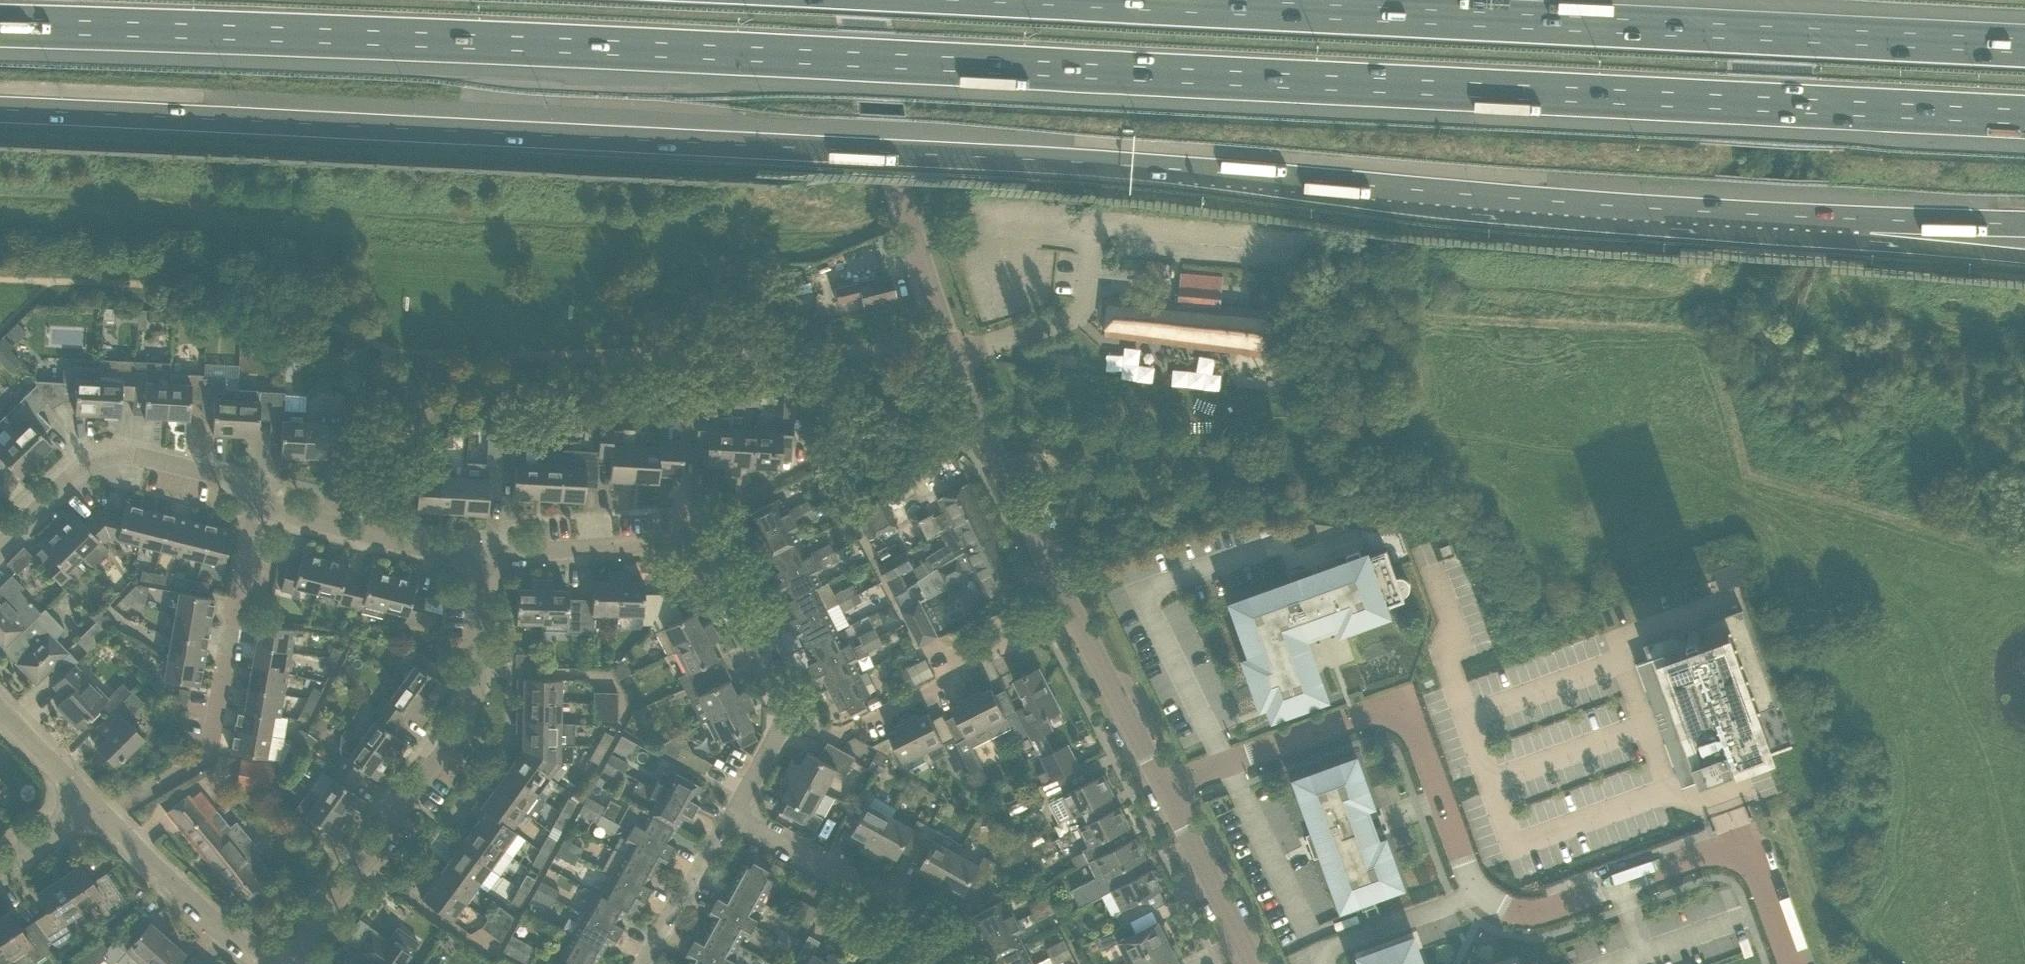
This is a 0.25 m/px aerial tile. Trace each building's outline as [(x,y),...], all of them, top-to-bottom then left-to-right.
[(1162,261),(1146,259),(1145,275),(1161,276),(1162,261)] [(1181,274),(1180,287),(1178,303),(1171,302),(1109,297),(1105,335),(1267,356),(1273,312),(1220,307),(1223,277),(1181,274)] [(888,276),(835,288),(838,302),(860,296),(863,307),(894,299),(893,296),(896,296),(894,286),(891,286),(888,276)] [(144,330),(145,310),(137,309),(136,330),(144,330)] [(843,312),(830,315),(831,321),(844,318),(843,312)] [(212,313),(211,325),(227,325),(228,314),(212,313)] [(6,334),(15,344),(26,332),(17,323),(6,334)] [(0,340),(0,350),(5,355),(13,347),(3,337),(0,340)] [(1108,352),(1107,370),(1122,371),(1122,379),(1140,380),(1140,365),(1157,365),(1158,347),(1124,346),(1123,352),(1108,352)] [(308,371),(318,372),(319,356),(309,355),(308,371)] [(100,369),(97,414),(104,415),(104,418),(117,419),(117,416),(120,416),(121,396),(133,396),(135,362),(100,360),(100,369)] [(135,362),(133,396),(145,397),(143,417),(166,418),(168,382),(169,372),(170,364),(135,362)] [(65,367),(65,372),(64,382),(34,381),(51,409),(64,401),(75,401),(74,413),(97,414),(100,369),(65,367)] [(169,372),(168,382),(166,418),(189,419),(190,399),(202,400),(203,378),(203,374),(169,372)] [(203,378),(202,400),(201,413),(213,413),(212,433),(235,435),(237,400),(237,390),(225,389),(226,380),(203,378)] [(36,461),(52,445),(42,434),(50,426),(37,412),(43,405),(33,388),(0,420),(0,425),(11,437),(23,448),(36,461)] [(637,388),(637,398),(646,399),(647,389),(637,388)] [(237,390),(237,400),(235,435),(257,436),(259,416),(270,416),(272,391),(237,390)] [(270,416),(269,434),(281,435),(280,455),(303,456),(303,448),(305,421),(305,411),(284,410),(285,392),(272,391),(271,409),(270,416)] [(745,393),(733,393),(732,407),(744,407),(745,393)] [(697,416),(696,442),(708,442),(707,464),(729,465),(730,448),(731,430),(732,416),(716,415),(716,417),(708,416),(708,403),(698,403),(697,408),(697,416)] [(660,447),(659,448),(658,475),(681,476),(683,441),(696,442),(697,416),(697,408),(684,407),(683,425),(673,425),(673,440),(659,439),(658,447),(660,447)] [(782,408),(782,420),(793,421),(794,408),(782,408)] [(305,421),(303,448),(303,456),(326,458),(326,443),(350,445),(352,414),(318,412),(317,422),(305,421)] [(550,416),(540,418),(539,428),(549,428),(550,416)] [(466,463),(465,477),(463,513),(487,514),(488,492),(500,493),(499,499),(501,499),(502,475),(501,475),(502,464),(501,464),(502,448),(502,446),(503,446),(505,418),(489,423),(488,432),(487,432),(486,456),(487,456),(486,464),(466,463)] [(756,431),(756,448),(755,466),(778,468),(780,446),(792,447),(793,421),(772,420),(772,432),(756,431)] [(598,450),(598,464),(599,458),(610,458),(609,480),(619,481),(621,483),(627,484),(629,481),(633,482),(635,446),(634,445),(621,445),(622,430),(613,430),(613,425),(599,424),(598,448),(598,450)] [(730,448),(729,465),(728,477),(740,478),(740,466),(755,466),(756,448),(756,431),(731,430),(730,448)] [(634,445),(635,446),(633,482),(658,483),(658,475),(659,448),(660,447),(658,447),(644,446),(645,432),(635,431),(634,445)] [(452,435),(443,438),(442,446),(452,447),(452,435)] [(5,463),(19,477),(36,461),(23,448),(11,437),(3,445),(0,442),(0,468),(5,463)] [(502,446),(502,448),(501,464),(502,464),(501,475),(502,475),(513,475),(512,497),(536,499),(538,463),(537,463),(524,462),(525,448),(503,446),(502,446)] [(563,464),(564,453),(548,452),(548,449),(538,448),(537,463),(538,463),(536,499),(561,500),(563,464)] [(564,453),(563,464),(561,500),(584,501),(585,480),(597,480),(598,464),(598,450),(564,449),(564,453)] [(441,476),(440,476),(428,475),(429,461),(405,459),(404,494),(405,494),(405,488),(417,488),(416,511),(426,511),(430,513),(433,514),(437,512),(439,512),(441,476)] [(441,476),(439,512),(463,513),(465,477),(451,476),(451,462),(441,461),(440,476),(441,476)] [(928,503),(934,517),(919,524),(927,539),(940,533),(951,527),(950,525),(981,510),(967,483),(928,503)] [(855,507),(858,512),(871,537),(896,525),(881,494),(855,507)] [(784,511),(778,499),(748,514),(754,526),(748,529),(753,539),(812,509),(808,501),(791,510),(790,508),(784,511)] [(122,516),(98,510),(109,537),(138,544),(147,509),(125,504),(122,516)] [(168,515),(147,509),(138,544),(159,550),(168,515)] [(816,517),(812,509),(753,539),(758,548),(764,545),(770,557),(800,543),(794,531),(799,528),(798,526),(816,517)] [(109,537),(98,510),(84,524),(70,511),(63,518),(67,522),(58,531),(83,556),(82,557),(92,566),(108,550),(103,544),(109,537)] [(994,536),(981,510),(950,525),(951,527),(940,533),(945,543),(941,545),(927,554),(925,556),(934,570),(936,568),(951,559),(964,552),(994,536)] [(168,515),(159,550),(181,555),(189,520),(168,515)] [(211,525),(189,520),(181,555),(202,560),(211,525)] [(1325,538),(1353,527),(1314,523),(1322,544),(1326,542),(1325,538)] [(232,531),(211,525),(202,560),(223,565),(232,531)] [(1356,526),(1353,527),(1325,538),(1326,542),(1332,557),(1364,546),(1356,526)] [(83,556),(58,531),(49,540),(45,536),(37,543),(50,556),(41,565),(61,585),(70,577),(66,573),(82,557),(83,556)] [(1017,581),(994,536),(964,552),(951,559),(936,568),(934,570),(917,580),(927,599),(948,588),(944,580),(962,570),(964,575),(974,570),(987,596),(1017,581)] [(800,543),(770,557),(776,569),(770,572),(775,582),(835,551),(831,544),(812,553),(811,552),(806,554),(800,543)] [(17,575),(34,558),(23,546),(6,563),(17,575)] [(316,592),(325,559),(312,556),(314,550),(303,547),(299,565),(287,562),(280,590),(292,593),(294,586),(316,592)] [(1343,630),(1387,614),(1385,607),(1405,600),(1404,596),(1408,593),(1410,588),(1410,583),(1407,578),(1402,576),(1397,576),(1387,549),(1315,575),(1315,576),(1311,578),(1308,571),(1295,576),(1297,582),(1292,584),(1292,583),(1234,604),(1254,658),(1247,661),(1263,705),(1270,702),(1275,716),(1326,698),(1303,636),(1340,622),(1343,630)] [(838,559),(835,551),(775,582),(780,591),(785,588),(791,600),(816,587),(817,588),(822,586),(816,574),(821,571),(819,569),(838,559)] [(894,596),(907,588),(901,576),(913,569),(906,554),(905,553),(883,565),(879,567),(894,596)] [(325,559),(316,592),(337,597),(335,603),(349,606),(356,579),(344,577),(349,559),(338,556),(337,562),(325,559)] [(368,582),(356,579),(349,606),(360,609),(360,610),(383,616),(385,609),(393,576),(381,573),(382,567),(372,565),(368,582)] [(151,583),(153,573),(141,571),(139,581),(151,583)] [(592,599),(580,599),(579,634),(592,634),(592,614),(617,614),(618,571),(608,571),(608,581),(592,581),(592,599)] [(618,571),(617,614),(642,615),(642,625),(650,625),(670,594),(643,593),(643,581),(628,581),(628,571),(618,571)] [(165,575),(153,573),(151,583),(163,585),(165,575)] [(405,579),(393,576),(385,609),(405,614),(404,621),(418,625),(425,597),(413,594),(417,576),(407,573),(405,579)] [(11,575),(0,585),(0,649),(2,651),(4,650),(41,613),(20,591),(24,587),(11,575)] [(194,590),(196,580),(183,578),(181,588),(194,590)] [(532,589),(516,589),(516,594),(512,594),(511,608),(516,608),(516,622),(541,623),(542,579),(532,579),(532,589)] [(552,579),(542,579),(541,623),(566,623),(565,633),(579,634),(580,599),(568,599),(568,590),(552,590),(552,579)] [(208,582),(196,580),(194,590),(207,592),(208,582)] [(127,593),(133,600),(142,591),(136,585),(127,593)] [(839,603),(858,594),(854,586),(836,596),(839,603)] [(816,587),(791,600),(785,603),(792,615),(786,618),(791,627),(827,609),(817,588),(816,587)] [(133,600),(127,593),(119,602),(125,608),(133,600)] [(179,593),(175,614),(210,620),(214,599),(179,593)] [(670,594),(650,625),(666,655),(675,651),(714,631),(709,622),(700,627),(693,612),(682,618),(670,594)] [(858,594),(839,603),(843,611),(862,601),(858,594)] [(918,645),(936,636),(918,600),(900,609),(918,645)] [(884,625),(898,618),(891,604),(877,611),(884,625)] [(827,609),(791,627),(796,637),(801,634),(807,646),(838,630),(827,609)] [(1683,631),(1643,645),(1667,711),(1671,722),(1684,757),(1695,753),(1701,771),(1736,758),(1734,753),(1740,751),(1741,754),(1770,744),(1758,712),(1777,705),(1742,609),(1697,625),(1703,640),(1688,646),(1683,631)] [(45,610),(41,613),(4,650),(15,661),(14,663),(35,685),(69,652),(56,638),(65,630),(45,610)] [(96,622),(103,628),(109,622),(99,612),(93,618),(96,622)] [(175,614),(172,636),(206,642),(210,620),(175,614)] [(107,633),(103,628),(96,622),(76,641),(87,652),(107,633)] [(259,623),(255,645),(291,651),(295,629),(259,623)] [(861,645),(880,636),(876,628),(857,638),(861,645)] [(844,643),(838,630),(807,646),(813,658),(808,661),(813,670),(854,650),(850,641),(844,643)] [(714,631),(675,651),(686,673),(678,677),(684,688),(714,673),(709,662),(716,658),(709,644),(718,639),(714,631)] [(206,642),(172,636),(168,658),(203,664),(206,642)] [(884,643),(880,636),(861,645),(865,653),(884,643)] [(255,645),(251,666),(287,673),(291,651),(255,645)] [(328,659),(336,663),(341,652),(333,648),(328,659)] [(859,660),(854,650),(813,670),(817,679),(823,677),(832,693),(861,678),(853,663),(859,660)] [(441,667),(425,655),(418,651),(410,662),(415,665),(402,683),(430,703),(437,693),(442,696),(449,688),(434,677),(441,667)] [(540,654),(535,654),(515,654),(515,666),(540,667),(540,654)] [(203,664),(168,658),(164,680),(199,686),(203,664)] [(336,663),(328,659),(322,670),(330,674),(336,663)] [(934,675),(927,662),(926,659),(907,669),(915,684),(934,675)] [(74,665),(60,678),(53,685),(65,698),(56,706),(77,728),(107,699),(74,665)] [(251,666),(247,688),(283,694),(287,673),(251,666)] [(1016,711),(1028,733),(1031,739),(1052,729),(1046,718),(1061,710),(1039,668),(1014,681),(1027,706),(1016,711)] [(1499,670),(1478,677),(1484,694),(1505,686),(1499,670)] [(720,684),(714,673),(684,688),(690,699),(698,696),(709,718),(748,698),(744,689),(735,694),(727,680),(720,684)] [(866,687),(861,678),(832,693),(840,710),(847,707),(852,716),(868,708),(863,699),(870,695),(870,694),(876,690),(872,683),(866,687)] [(560,679),(537,679),(517,679),(517,690),(523,690),(523,701),(559,701),(560,679)] [(430,703),(402,683),(389,702),(384,698),(376,709),(399,724),(406,715),(421,725),(427,717),(423,713),(430,703)] [(121,702),(130,693),(124,687),(115,696),(121,702)] [(184,711),(188,690),(180,688),(176,704),(184,711)] [(247,688),(244,708),(244,709),(273,714),(273,715),(280,716),(283,694),(247,688)] [(980,689),(970,695),(992,739),(1012,729),(1017,739),(1028,733),(1016,711),(1005,716),(991,688),(982,692),(980,689)] [(308,700),(315,704),(321,692),(313,689),(308,700)] [(132,691),(130,693),(121,702),(109,713),(95,727),(105,738),(96,747),(115,766),(144,738),(125,719),(142,702),(132,691)] [(605,719),(606,691),(593,691),(593,719),(605,719)] [(618,691),(606,691),(605,719),(617,720),(618,691)] [(864,699),(869,709),(882,703),(877,693),(864,699)] [(945,720),(954,737),(972,774),(984,769),(973,748),(992,739),(970,695),(959,700),(961,703),(952,708),(955,715),(945,720)] [(748,698),(709,718),(721,741),(751,726),(744,712),(753,707),(748,698)] [(315,704),(308,700),(302,711),(310,715),(315,704)] [(517,712),(517,722),(559,723),(559,701),(523,701),(523,712),(517,712)] [(238,707),(234,730),(269,736),(273,715),(273,714),(244,709),(244,708),(238,707)] [(399,724),(376,709),(369,719),(373,723),(361,740),(388,760),(396,750),(400,753),(407,745),(392,734),(399,724)] [(917,714),(907,720),(923,752),(930,766),(950,756),(943,742),(954,737),(945,720),(942,715),(932,720),(928,713),(919,717),(917,714)] [(923,752),(907,720),(896,725),(897,728),(889,733),(890,736),(871,746),(878,750),(889,755),(895,766),(923,752)] [(559,723),(517,722),(516,733),(522,733),(522,745),(559,746),(559,745),(572,745),(573,745),(574,723),(559,723)] [(294,741),(301,745),(307,733),(299,729),(294,741)] [(269,736),(234,730),(230,752),(265,758),(269,736)] [(342,755),(343,755),(335,765),(357,781),(365,772),(379,782),(386,774),(381,770),(388,760),(361,740),(346,730),(341,738),(340,746),(342,755)] [(596,746),(605,751),(613,737),(604,732),(596,746)] [(709,762),(685,749),(687,745),(681,733),(654,747),(703,773),(709,762)] [(301,745),(294,741),(288,752),(296,756),(301,745)] [(792,761),(787,770),(825,791),(837,769),(846,774),(855,757),(828,742),(819,758),(808,752),(801,766),(792,761)] [(522,750),(519,755),(549,777),(558,764),(572,765),(572,745),(559,745),(559,746),(522,745),(522,750)] [(1068,745),(1050,754),(1041,759),(1051,780),(1061,775),(1066,773),(1079,766),(1068,745)] [(605,751),(596,746),(588,760),(597,765),(605,751)] [(889,755),(878,750),(872,760),(878,763),(883,766),(889,755)] [(610,754),(606,761),(624,772),(628,764),(610,754)] [(549,777),(519,755),(512,764),(508,760),(501,769),(536,794),(549,777)] [(717,758),(713,765),(720,769),(724,762),(717,758)] [(1377,843),(1364,806),(1372,804),(1356,759),(1298,780),(1316,832),(1317,831),(1319,836),(1312,838),(1317,852),(1324,850),(1325,854),(1325,855),(1343,906),(1401,885),(1385,841),(1377,843)] [(267,793),(271,765),(240,760),(236,788),(267,793)] [(624,772),(606,761),(602,769),(620,779),(624,772)] [(883,766),(878,763),(873,772),(878,775),(885,773),(887,768),(883,766)] [(357,781),(335,765),(326,778),(331,781),(320,798),(346,817),(354,807),(359,811),(365,802),(350,791),(357,781)] [(500,781),(493,790),(524,812),(534,819),(541,810),(538,809),(544,800),(536,794),(501,769),(495,777),(500,781)] [(699,786),(682,776),(670,769),(663,782),(658,779),(653,789),(693,810),(698,801),(693,798),(699,786)] [(825,791),(787,770),(782,779),(791,784),(778,808),(816,830),(823,818),(813,813),(825,791)] [(1061,775),(1051,780),(1042,785),(1048,796),(1061,789),(1063,795),(1048,802),(1059,822),(1066,818),(1072,831),(1081,826),(1107,813),(1101,801),(1113,795),(1102,775),(1075,789),(1066,773),(1061,775)] [(693,810),(653,789),(648,797),(654,800),(647,812),(676,828),(683,816),(688,819),(693,810)] [(482,795),(476,804),(511,829),(524,812),(493,790),(487,798),(482,795)] [(863,790),(857,799),(848,817),(859,823),(853,833),(867,841),(862,850),(870,855),(891,816),(869,805),(874,796),(863,790)] [(215,810),(212,806),(199,791),(191,798),(188,794),(166,812),(242,902),(273,876),(265,866),(256,874),(208,817),(215,810)] [(587,796),(583,803),(601,813),(605,806),(587,796)] [(1002,796),(994,800),(998,807),(1005,803),(1002,796)] [(560,811),(569,816),(577,802),(568,797),(560,811)] [(346,817),(320,798),(306,817),(300,813),(293,823),(313,843),(323,829),(338,840),(344,831),(339,827),(346,817)] [(601,813),(583,803),(579,811),(598,821),(601,813)] [(676,828),(647,812),(630,803),(618,825),(630,831),(670,852),(675,843),(670,840),(676,828)] [(511,829),(476,804),(469,812),(479,819),(473,828),(502,850),(515,832),(511,829)] [(1119,807),(1107,813),(1081,826),(1092,847),(1084,850),(1090,861),(1115,848),(1109,838),(1129,827),(1119,807)] [(560,811),(552,825),(561,830),(569,816),(560,811)] [(912,828),(891,816),(870,855),(879,859),(884,850),(898,858),(902,851),(913,856),(929,827),(917,820),(912,828)] [(929,827),(913,856),(923,862),(919,870),(933,877),(928,886),(937,891),(957,853),(935,841),(940,833),(929,827)] [(461,833),(455,842),(490,867),(502,850),(473,828),(466,837),(461,833)] [(623,843),(618,840),(614,849),(624,854),(623,855),(653,870),(660,858),(665,862),(670,852),(630,831),(623,843)] [(547,836),(539,850),(548,855),(555,841),(547,836)] [(1036,848),(1029,836),(1025,836),(1019,839),(1027,853),(1036,848)] [(560,846),(578,856),(582,848),(564,838),(560,846)] [(1115,848),(1090,861),(1097,876),(1072,888),(1081,905),(1113,889),(1131,880),(1125,869),(1145,859),(1135,838),(1115,848)] [(490,867),(455,842),(449,851),(454,854),(447,863),(477,885),(490,867)] [(578,856),(560,846),(555,853),(574,863),(578,856)] [(548,855),(539,850),(531,864),(540,869),(548,855)] [(1090,861),(1084,850),(1072,857),(1078,867),(1090,861)] [(978,865),(957,853),(937,891),(945,896),(950,887),(964,895),(970,884),(981,890),(995,863),(983,856),(978,865)] [(653,870),(623,855),(612,876),(647,894),(652,885),(647,882),(653,870)] [(773,864),(772,867),(756,858),(751,867),(744,864),(732,885),(761,901),(772,882),(781,887),(789,873),(773,864)] [(477,885),(447,863),(441,872),(431,865),(425,873),(464,902),(477,885)] [(80,864),(58,878),(79,911),(95,900),(105,915),(125,902),(106,872),(92,882),(80,864)] [(1131,880),(1113,889),(1124,909),(1116,913),(1123,925),(1131,921),(1147,913),(1141,900),(1159,891),(1161,890),(1151,870),(1131,880)] [(464,902),(425,873),(418,882),(428,889),(421,898),(451,920),(464,902)] [(526,875),(518,888),(527,893),(534,879),(526,875)] [(612,876),(600,897),(624,910),(630,913),(636,900),(642,904),(647,894),(612,876)] [(45,914),(35,920),(53,949),(73,936),(63,922),(79,911),(58,878),(36,893),(50,914),(47,917),(45,914)] [(541,880),(537,887),(555,898),(559,890),(541,880)] [(761,901),(732,885),(726,897),(720,894),(715,903),(756,925),(761,916),(755,913),(761,901)] [(555,898),(537,887),(532,895),(551,905),(555,898)] [(527,893),(518,888),(511,902),(519,906),(527,893)] [(600,897),(595,894),(583,915),(618,934),(623,924),(618,921),(624,910),(600,897)] [(1033,913),(1051,903),(1047,896),(1029,905),(1033,913)] [(807,927),(810,922),(817,908),(802,900),(792,918),(807,927)] [(999,902),(989,907),(971,916),(977,929),(972,932),(976,941),(1016,920),(1012,911),(1005,914),(999,902)] [(716,915),(709,927),(738,943),(745,931),(751,934),(756,925),(715,903),(710,912),(716,915)] [(1055,911),(1051,903),(1033,913),(1037,920),(1055,911)] [(490,935),(507,912),(498,905),(481,928),(490,935)] [(35,920),(24,927),(26,930),(23,933),(9,912),(0,917),(0,946),(8,959),(24,948),(33,962),(53,949),(35,920)] [(507,912),(490,935),(500,942),(514,916),(507,912)] [(583,915),(571,936),(601,952),(607,939),(613,943),(618,934),(583,915)] [(1021,929),(1016,920),(976,941),(981,950),(987,948),(993,960),(1022,945),(1015,932),(1021,929)] [(1123,925),(1097,938),(1103,950),(1119,942),(1129,961),(1168,941),(1166,937),(1169,935),(1164,925),(1161,926),(1158,922),(1136,933),(1131,921),(1123,925)] [(106,949),(100,956),(109,963),(114,963),(116,961),(119,963),(143,963),(167,937),(150,923),(131,944),(119,934),(106,949)] [(355,952),(366,961),(367,959),(371,961),(369,963),(403,963),(419,942),(397,926),(385,942),(370,931),(355,952)] [(692,945),(726,963),(734,963),(738,958),(732,955),(738,943),(709,927),(702,939),(697,936),(692,945)] [(781,930),(777,938),(796,948),(800,940),(781,930)] [(536,949),(529,945),(511,935),(503,949),(521,959),(524,953),(532,957),(536,949)] [(571,936),(560,957),(566,960),(564,963),(594,963),(601,952),(571,936)] [(167,937),(143,963),(173,963),(184,952),(167,937)] [(796,948),(777,938),(773,945),(792,955),(796,948)] [(1413,939),(1362,957),(1364,963),(1422,963),(1413,939)] [(1051,958),(1069,949),(1065,941),(1047,950),(1051,958)] [(1129,961),(1131,963),(1173,963),(1179,961),(1176,957),(1179,955),(1174,944),(1171,946),(1168,941),(1129,961)] [(692,945),(687,954),(693,957),(689,963),(726,963),(692,945)] [(1022,945),(993,960),(995,963),(1032,963),(1022,945)] [(0,946),(0,963),(8,959),(0,946)] [(1069,949),(1051,958),(1054,963),(1058,963),(1073,957),(1069,949)] [(427,963),(435,963),(439,958),(431,953),(425,963),(427,963)] [(840,957),(832,953),(827,962),(813,954),(807,963),(837,963),(840,957)]
